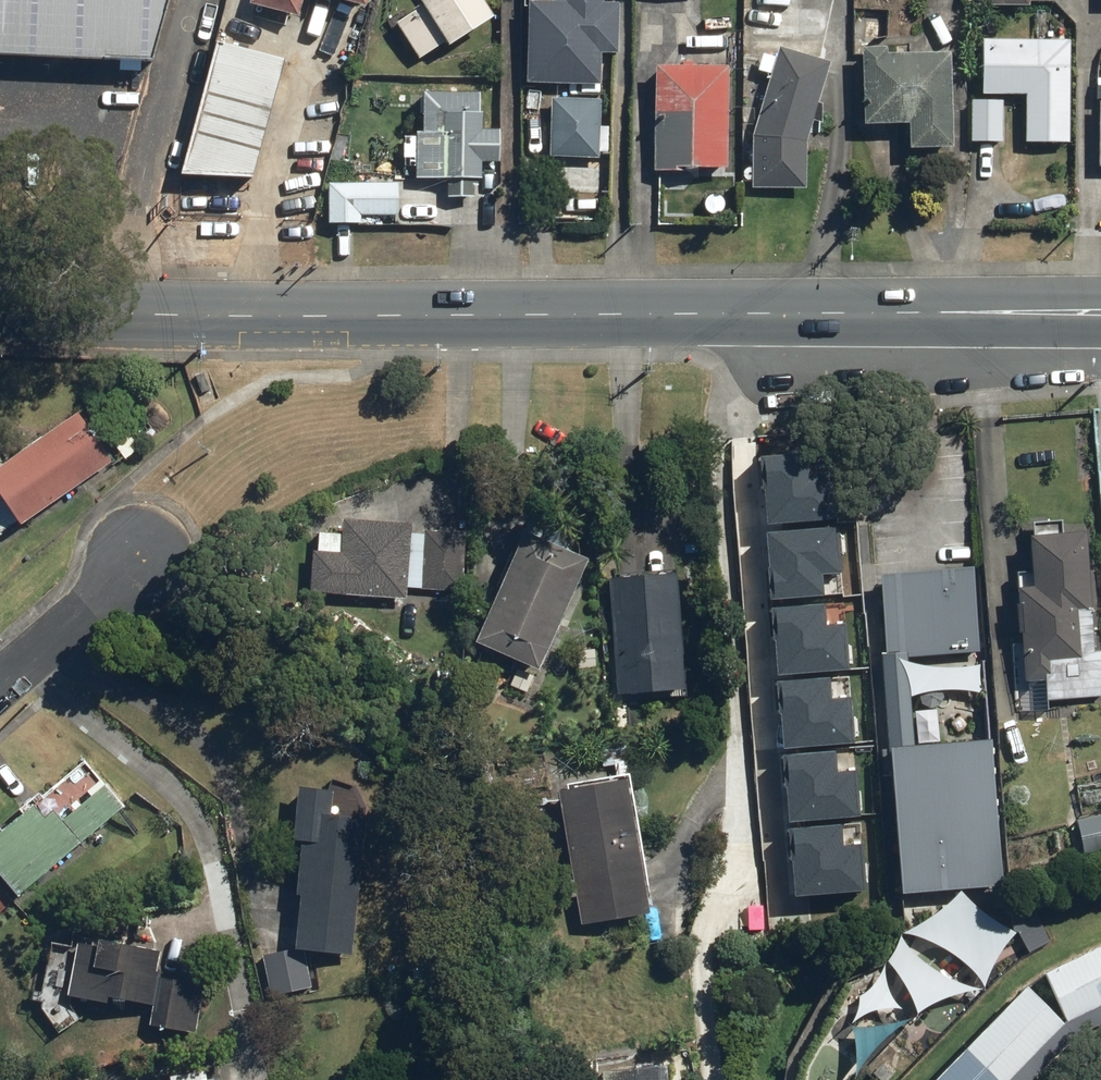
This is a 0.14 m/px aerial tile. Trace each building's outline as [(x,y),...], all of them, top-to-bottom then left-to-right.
[(151,64),(168,0),(0,0),(0,59),(151,64)] [(303,8),(305,0),(273,0),(303,8)] [(454,42),(500,15),(491,0),(428,0),(435,12),(406,29),(422,57),(453,39),(454,42)] [(531,82),(603,85),(605,49),(620,50),(623,1),(611,0),(535,0),(531,82)] [(867,42),(867,121),(913,122),(913,145),(954,145),(955,48),(892,48),(892,42),(885,42),(885,19),(867,19),(867,42)] [(981,90),(1029,93),(1027,137),(1070,139),(1073,86),(1075,40),(984,35),(981,90)] [(221,38),(186,170),(258,175),(290,56),(221,38)] [(785,44),(781,55),(766,50),(760,70),(775,75),(756,132),(754,185),(810,187),(811,132),(835,60),(785,44)] [(734,64),(660,63),(659,166),(733,167),(734,64)] [(486,91),(428,88),(426,132),(409,131),(407,163),(420,164),(419,177),(454,179),(453,194),(477,195),(478,177),(485,177),(487,160),(502,161),(504,127),(484,126),(486,91)] [(1008,95),(975,94),(973,139),(1005,141),(1008,95)] [(604,97),(555,96),(554,156),(603,157),(604,97)] [(401,179),(334,180),(334,221),(364,221),(364,213),(401,213),(401,179)] [(78,410),(0,464),(0,536),(19,523),(21,524),(113,460),(78,410)] [(837,517),(769,521),(773,591),(823,587),(822,572),(841,571),(837,517)] [(344,518),(341,551),(312,549),(308,591),(404,599),(410,524),(344,518)] [(464,532),(424,531),(421,589),(461,591),(464,532)] [(586,559),(523,531),(472,641),(535,670),(586,559)] [(1028,536),(1032,585),(1015,586),(1024,683),(1043,681),(1045,701),(1100,696),(1100,683),(1087,531),(1028,536)] [(910,883),(1001,875),(989,740),(917,746),(910,660),(980,654),(973,567),(885,574),(910,883)] [(675,572),(608,578),(617,694),(684,689),(675,572)] [(772,601),(777,670),(846,665),(843,615),(828,616),(826,598),(772,601)] [(778,676),(782,744),(852,739),(848,690),(833,691),(832,672),(778,676)] [(782,749),(787,817),(856,813),(853,763),(838,764),(837,745),(782,749)] [(624,778),(556,790),(580,925),(648,913),(624,778)] [(0,831),(0,870),(19,894),(126,807),(107,784),(63,820),(54,809),(45,817),(34,803),(0,831)] [(291,839),(300,840),(295,894),(299,894),(294,946),(262,953),(273,997),(311,987),(302,949),(351,953),(363,816),(328,813),(331,787),(296,784),(291,839)] [(1077,820),(1085,855),(1100,852),(1100,815),(1077,820)] [(786,824),(791,892),(861,888),(857,838),(842,839),(841,820),(786,824)] [(163,952),(100,940),(90,992),(155,1005),(151,1025),(197,1034),(207,985),(159,976),(163,952)] [(1041,972),(1064,1020),(1100,1003),(1100,944),(1041,972)] [(930,1079),(1005,1079),(1062,1023),(1024,986),(930,1079)] [(600,1068),(601,1079),(664,1079),(663,1065),(600,1068)]
